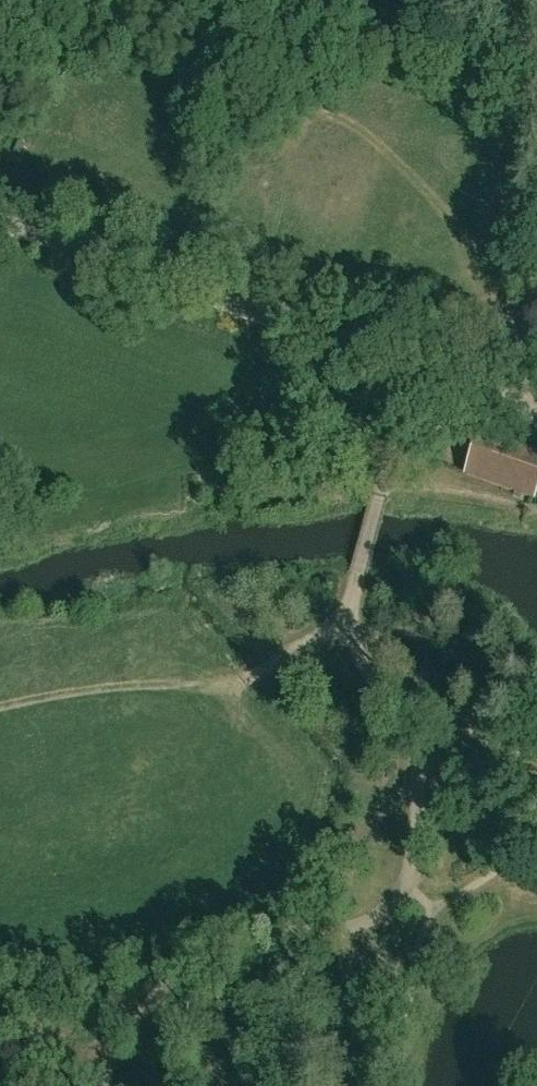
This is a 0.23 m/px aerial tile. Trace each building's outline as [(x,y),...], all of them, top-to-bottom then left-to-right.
[(536,487),(536,453),(480,433),(465,474),(533,498),(536,487)]
